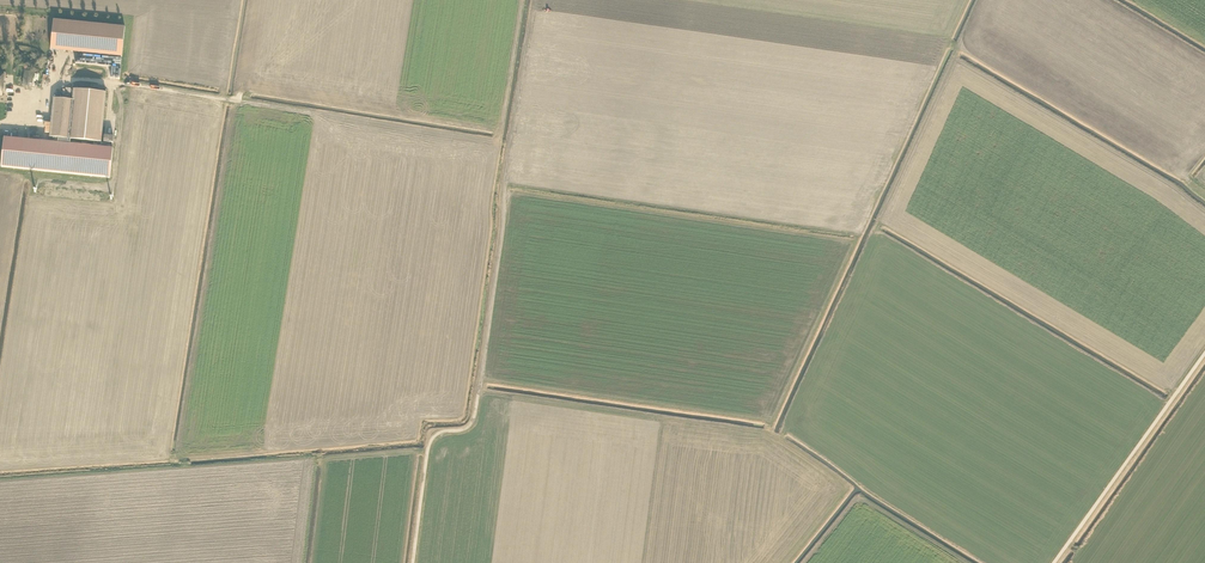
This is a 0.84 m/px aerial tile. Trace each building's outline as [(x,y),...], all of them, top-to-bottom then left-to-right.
[(54,20),(51,50),(122,57),(125,27),(54,20)] [(22,85),(32,87),(38,88),(40,74),(27,71),(25,71),(22,85)] [(73,100),(54,98),(49,142),(40,141),(4,138),(1,167),(110,178),(113,148),(101,147),(106,92),(74,89),(73,100)]
